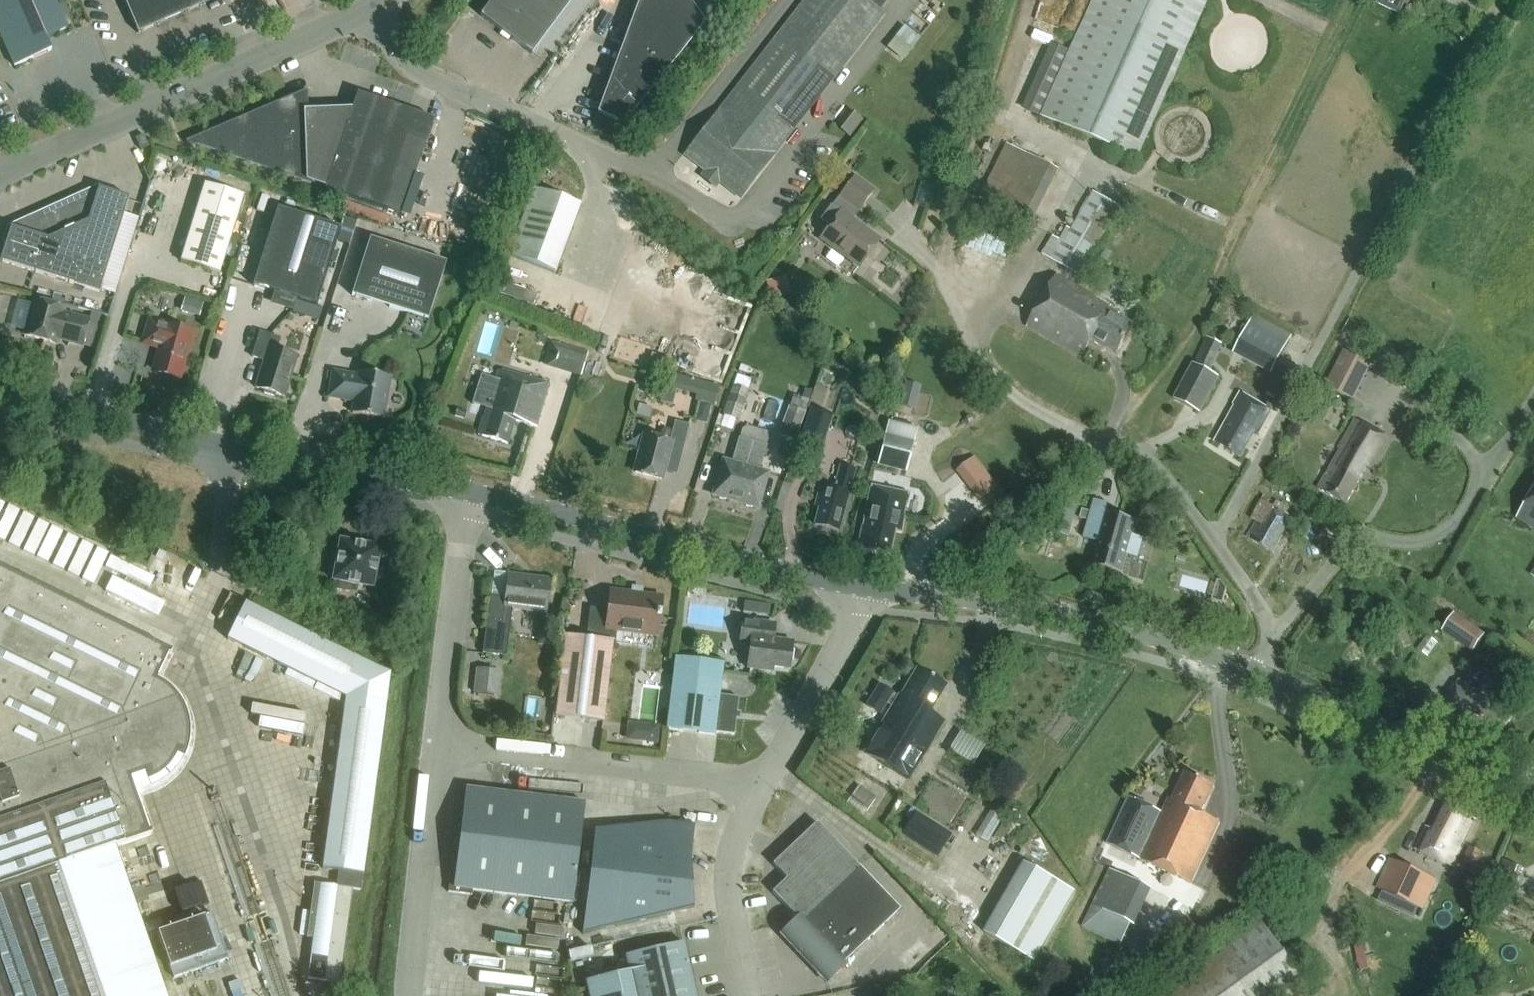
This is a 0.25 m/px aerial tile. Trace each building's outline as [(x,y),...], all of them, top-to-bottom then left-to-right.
[(15,66),(52,50),(46,37),(69,28),(56,0),(0,0),(0,32),(15,66)] [(139,34),(206,4),(205,0),(124,0),(139,34)] [(481,16),(532,54),(573,0),(493,0),(481,16)] [(598,113),(625,125),(706,22),(689,0),(639,0),(598,113)] [(864,0),(807,0),(687,154),(740,196),(882,13),(864,0)] [(1041,115),(1138,158),(1208,0),(1092,0),(1070,49),(1041,115)] [(1411,0),(1380,0),(1379,3),(1401,13),(1406,3),(1409,4),(1411,0)] [(902,28),(885,50),(901,62),(918,40),(902,28)] [(1022,107),(1041,115),(1070,49),(1051,41),(1022,107)] [(186,142),(311,185),(402,216),(435,120),(358,93),(345,131),(332,126),(333,122),(324,119),(323,123),(309,118),(308,90),(186,142)] [(855,112),(841,129),(850,137),(864,119),(855,112)] [(150,147),(144,135),(136,138),(142,150),(150,147)] [(1032,225),(1060,171),(1007,144),(979,198),(1032,225)] [(836,216),(837,216),(821,238),(862,268),(885,237),(857,217),(878,188),(857,173),(834,205),(840,210),(836,216)] [(205,184),(181,261),(220,273),(244,196),(205,184)] [(22,230),(11,227),(1,262),(100,293),(130,198),(99,188),(95,201),(83,197),(24,224),(22,230)] [(533,188),(523,216),(571,234),(581,206),(533,188)] [(1067,227),(1060,239),(1054,235),(1043,254),(1086,279),(1095,263),(1089,259),(1120,207),(1094,191),(1072,230),(1067,227)] [(275,210),(251,286),(270,292),(268,298),(273,299),(282,307),(292,310),(295,300),(314,306),(338,230),(275,210)] [(571,234),(523,216),(508,256),(529,264),(556,274),(571,234)] [(345,218),(338,241),(350,245),(357,222),(345,218)] [(447,263),(371,238),(352,296),(429,320),(447,263)] [(518,261),(514,272),(550,285),(554,274),(518,261)] [(1112,306),(1059,276),(1029,327),(1082,358),(1093,340),(1117,353),(1134,324),(1119,316),(1120,313),(1111,308),(1112,306)] [(787,277),(766,282),(771,301),(792,295),(787,277)] [(1125,289),(1121,298),(1129,302),(1134,294),(1125,289)] [(186,298),(182,311),(199,316),(203,303),(186,298)] [(35,300),(25,335),(56,344),(57,339),(83,346),(90,320),(64,313),(65,309),(35,300)] [(296,302),(293,313),(305,317),(309,306),(296,302)] [(1293,336),(1255,315),(1234,353),(1273,374),(1293,336)] [(151,322),(145,343),(161,347),(155,371),(179,378),(192,333),(151,322)] [(260,332),(253,357),(265,361),(256,388),(265,391),(264,393),(275,397),(276,394),(285,397),(298,357),(277,350),(280,339),(260,332)] [(1207,337),(1175,399),(1202,413),(1221,377),(1210,372),(1224,345),(1207,337)] [(588,352),(549,341),(541,366),(581,378),(588,352)] [(1345,350),(1327,386),(1355,399),(1373,364),(1345,350)] [(659,373),(663,357),(652,354),(647,369),(659,373)] [(934,415),(913,409),(923,369),(906,364),(892,417),(931,427),(934,415)] [(488,409),(479,436),(508,444),(515,420),(537,427),(550,386),(499,371),(496,380),(481,376),(473,404),(488,409)] [(334,372),(330,397),(349,400),(350,398),(356,399),(353,414),(383,419),(390,377),(360,372),(360,377),(334,372)] [(751,380),(737,375),(733,386),(748,390),(751,380)] [(720,387),(700,382),(695,402),(716,407),(720,387)] [(732,385),(723,415),(740,420),(750,391),(732,385)] [(663,387),(659,401),(672,405),(676,390),(663,387)] [(793,395),(790,407),(805,412),(812,392),(805,390),(802,398),(793,395)] [(866,391),(860,401),(878,414),(885,405),(866,391)] [(1236,406),(1215,442),(1242,457),(1257,431),(1260,433),(1273,411),(1241,393),(1234,404),(1236,406)] [(790,407),(780,435),(796,441),(806,413),(805,412),(790,407)] [(466,412),(457,409),(455,416),(463,419),(466,412)] [(811,409),(806,424),(828,431),(833,416),(811,409)] [(1342,447),(1319,489),(1347,505),(1368,467),(1376,471),(1393,440),(1356,419),(1341,446),(1342,447)] [(661,480),(669,451),(682,454),(690,426),(677,423),(672,442),(646,435),(636,472),(661,480)] [(713,496),(736,502),(758,429),(747,426),(742,429),(733,462),(724,460),(713,496)] [(771,433),(758,429),(736,502),(758,509),(769,473),(760,471),(771,433)] [(907,474),(916,442),(886,435),(878,466),(907,474)] [(976,458),(958,472),(965,482),(984,468),(976,458)] [(833,491),(821,487),(817,501),(821,503),(815,525),(839,532),(856,470),(840,466),(833,491)] [(872,486),(859,547),(889,554),(894,529),(901,531),(909,494),(872,486)] [(1517,519),(1533,529),(1533,493),(1517,519)] [(1136,521),(1105,512),(1108,503),(1093,499),(1082,537),(1097,541),(1090,564),(1121,574),(1127,555),(1136,557),(1142,538),(1132,535),(1136,521)] [(1274,507),(1262,501),(1252,518),(1258,521),(1248,538),(1274,553),(1294,519),(1286,514),(1274,507)] [(1277,501),(1274,507),(1286,514),(1289,508),(1277,501)] [(1058,504),(1051,532),(1070,537),(1078,508),(1058,504)] [(334,581),(333,589),(350,592),(351,584),(373,588),(380,548),(341,541),(334,581)] [(115,848),(151,835),(150,833),(148,833),(137,800),(153,796),(160,793),(167,788),(174,783),(179,777),(184,771),(188,763),(191,756),(192,748),(193,740),(193,731),(191,723),(190,719),(189,715),(185,708),(181,701),(176,695),(170,689),(163,685),(155,681),(169,654),(171,655),(171,654),(122,629),(0,570),(0,995),(166,995),(115,848)] [(489,595),(482,653),(506,656),(512,608),(546,612),(550,580),(507,575),(505,597),(489,595)] [(566,636),(557,716),(603,722),(615,631),(658,636),(663,597),(610,591),(608,611),(591,609),(588,639),(566,636)] [(743,613),(769,616),(771,605),(745,602),(743,613)] [(245,603),(227,640),(346,699),(323,870),(363,875),(386,704),(390,674),(245,603)] [(1455,613),(1443,630),(1474,651),(1486,633),(1455,613)] [(742,621),(739,644),(751,645),(748,668),(773,671),(774,666),(790,668),(793,643),(774,641),(775,625),(742,621)] [(675,657),(666,729),(714,735),(714,732),(734,735),(738,697),(719,695),(723,663),(675,657)] [(499,672),(475,670),(472,694),(496,697),(499,672)] [(893,707),(865,753),(908,780),(946,719),(931,710),(945,686),(918,670),(901,698),(880,685),(867,706),(880,714),(887,704),(893,707)] [(1457,681),(1436,712),(1463,731),(1467,725),(1495,744),(1512,719),(1457,681)] [(626,741),(657,744),(659,725),(628,721),(626,741)] [(948,747),(973,761),(984,742),(958,728),(948,747)] [(1163,812),(1130,797),(1109,844),(1192,883),(1220,821),(1202,813),(1215,786),(1186,772),(1173,800),(1170,798),(1163,812)] [(857,784),(848,800),(865,810),(874,793),(857,784)] [(572,902),(584,803),(466,789),(456,871),(450,870),(448,892),(471,895),(472,890),(572,902)] [(954,833),(901,801),(887,824),(940,856),(954,833)] [(1433,829),(1427,827),(1416,849),(1454,867),(1476,820),(1444,805),(1433,829)] [(582,934),(671,915),(694,910),(691,861),(695,825),(667,822),(665,838),(595,830),(582,934)] [(773,864),(787,879),(773,892),(800,921),(785,935),(827,979),(900,910),(817,822),(773,864)] [(1493,886),(1514,893),(1524,866),(1503,858),(1493,886)] [(1377,889),(1425,910),(1438,881),(1390,860),(1377,889)] [(1027,862),(990,931),(1040,958),(1077,890),(1027,862)] [(1111,870),(1084,927),(1120,944),(1131,920),(1137,923),(1152,890),(1111,870)] [(340,985),(353,890),(315,885),(308,938),(313,939),(308,981),(340,985)] [(228,962),(211,916),(157,933),(173,980),(228,962)] [(1313,991),(1261,918),(1152,995),(1306,995),(1313,991)] [(685,943),(626,956),(629,972),(586,982),(590,995),(696,995),(685,943)] [(1362,946),(1355,948),(1361,971),(1369,969),(1362,946)]
